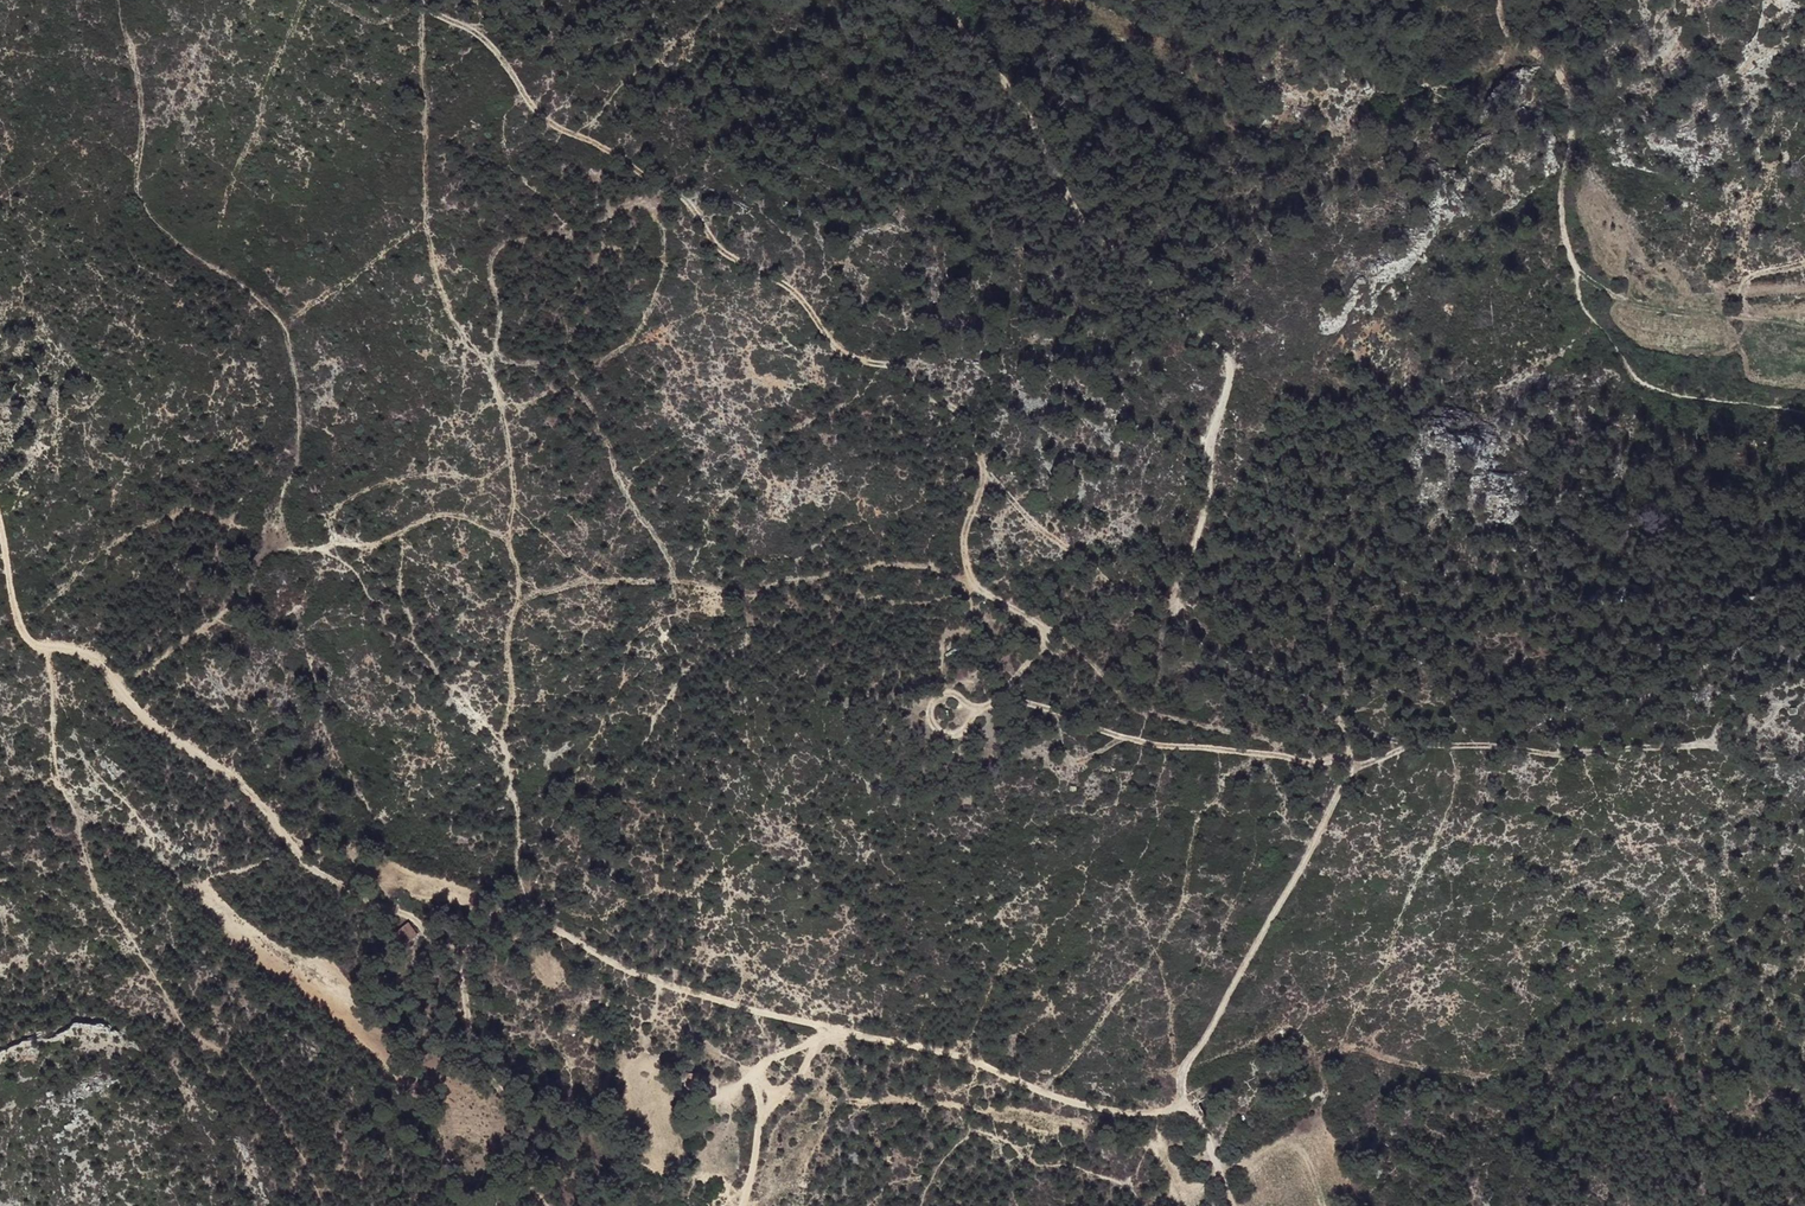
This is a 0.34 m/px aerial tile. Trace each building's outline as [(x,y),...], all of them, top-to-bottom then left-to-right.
[(373,868),(355,868),(356,881),(373,881),(373,868)] [(418,934),(408,921),(391,934),(400,947),(418,934)] [(647,1003),(647,1010),(642,1009),(642,1017),(648,1016),(648,1019),(657,1018),(664,1016),(662,1001),(647,1003)] [(699,1087),(701,1073),(686,1071),(684,1085),(699,1087)] [(436,1088),(428,1077),(424,1082),(431,1091),(436,1088)]
